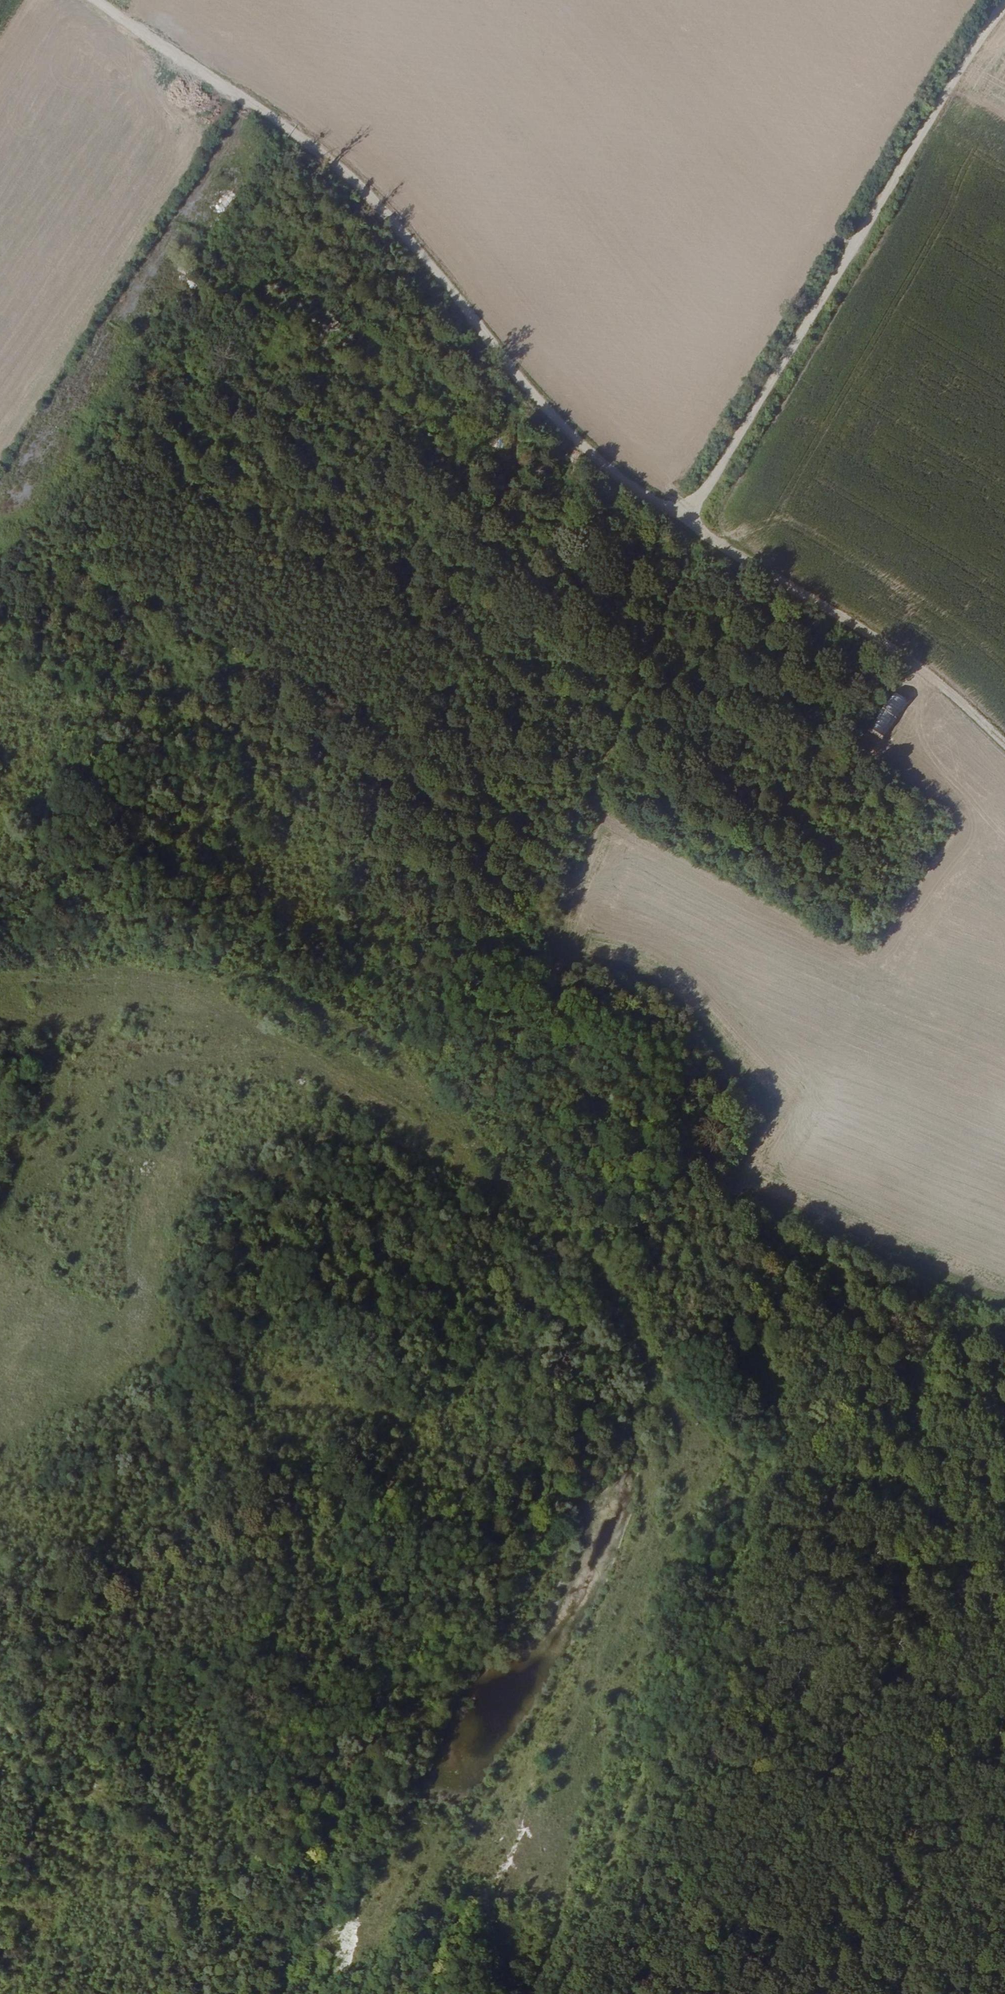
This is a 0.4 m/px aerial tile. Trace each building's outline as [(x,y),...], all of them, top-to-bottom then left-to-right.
[(444,680),(447,675),(439,671),(437,675),(444,680)] [(888,738),(912,704),(897,694),(873,727),(888,738)]
